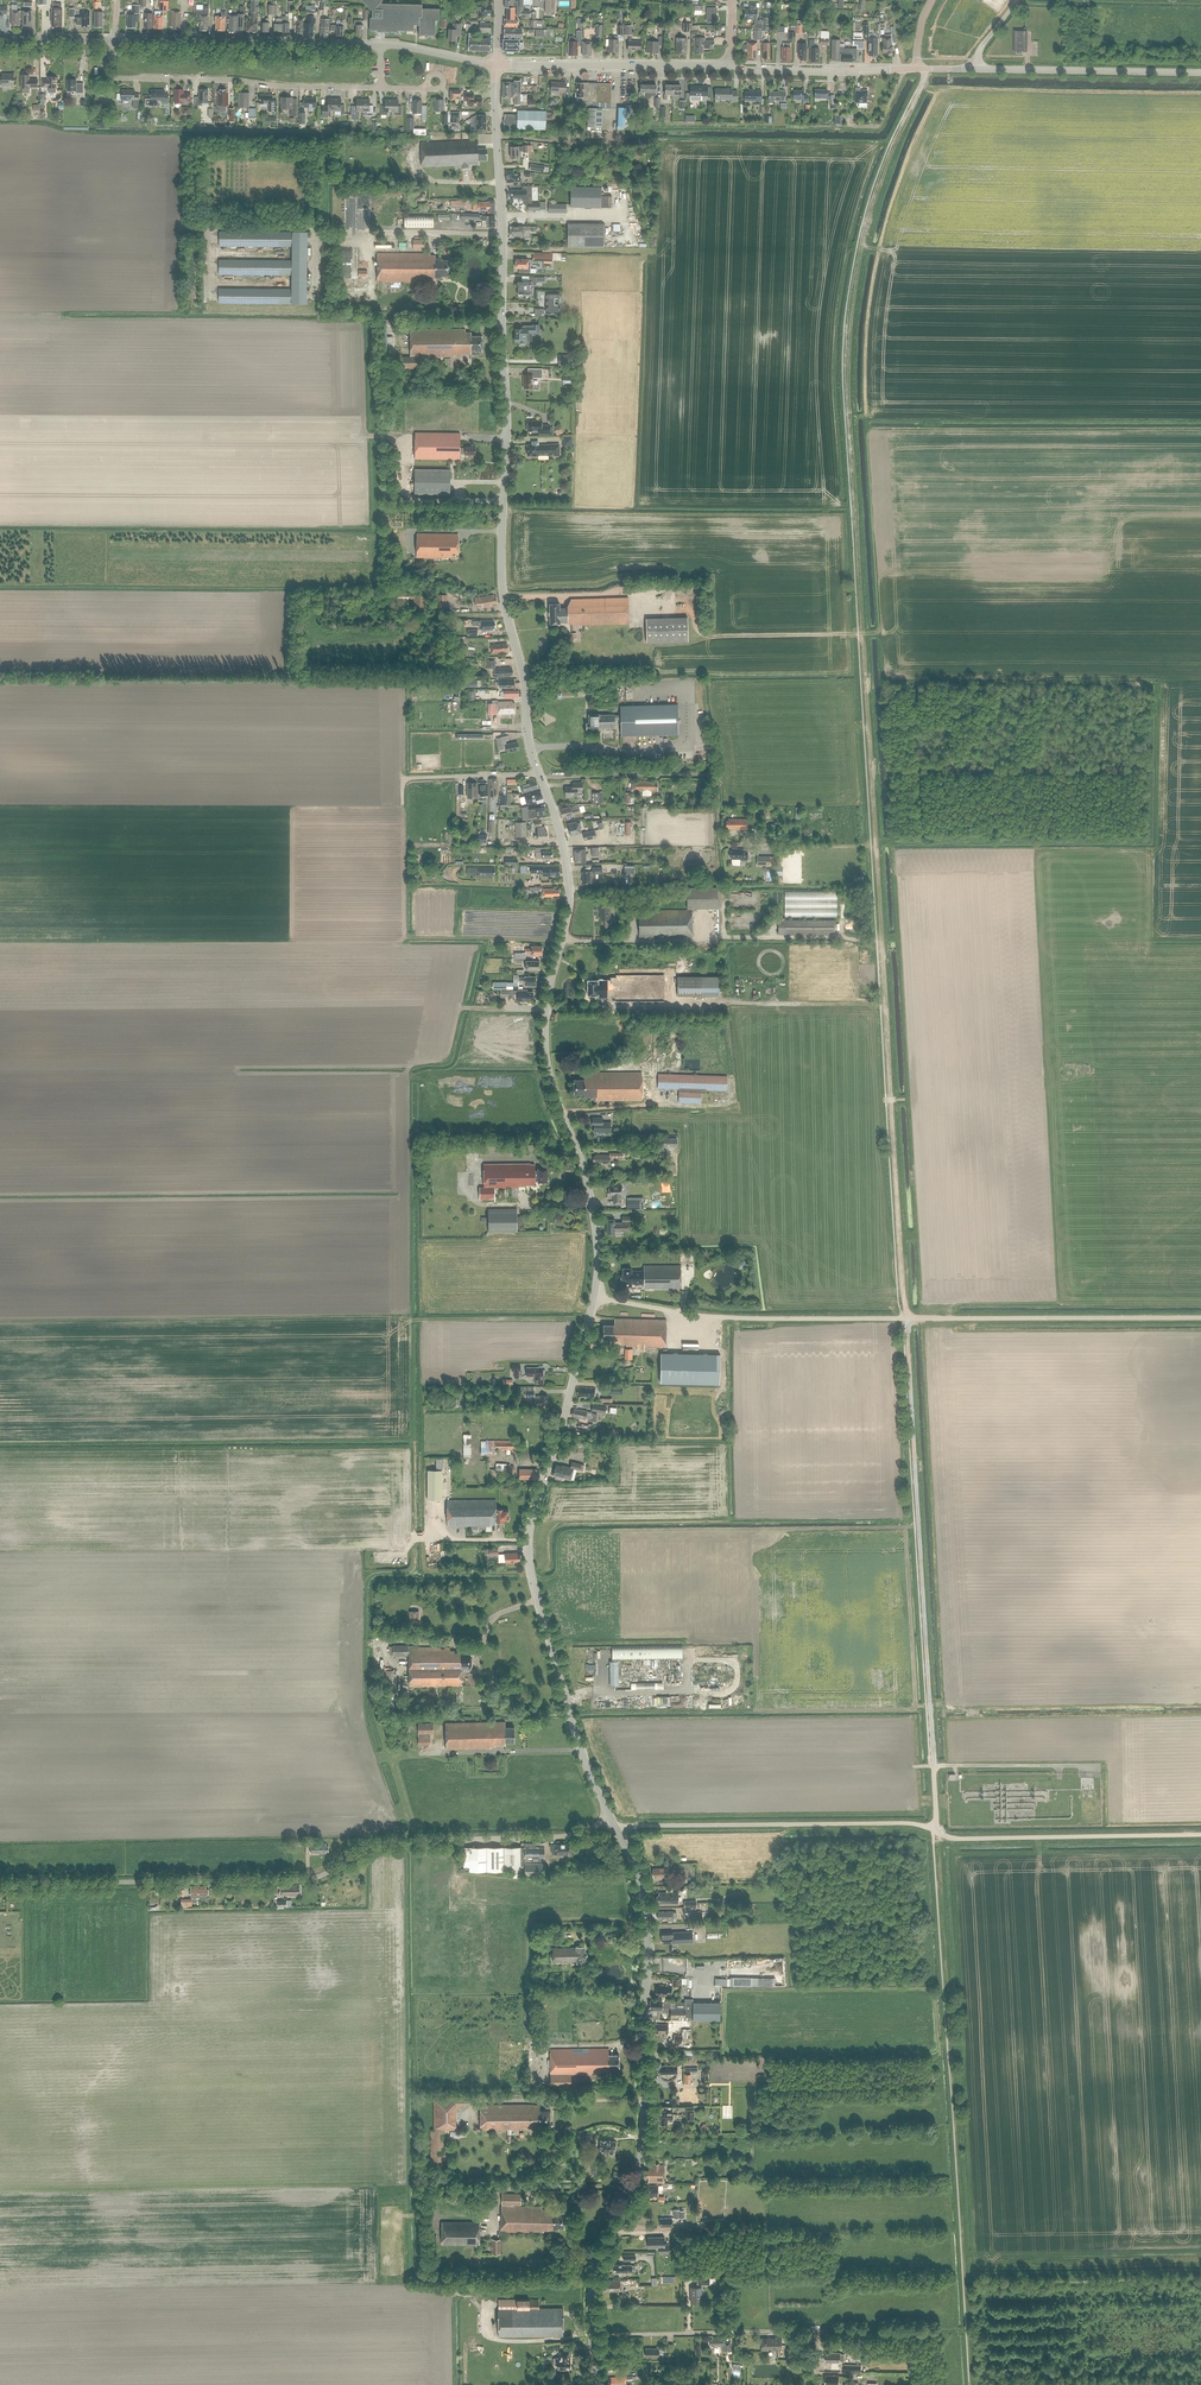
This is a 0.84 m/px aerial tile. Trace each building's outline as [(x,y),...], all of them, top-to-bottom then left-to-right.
[(252,12),(256,12),(259,12),(259,4),(262,4),(262,0),(252,0),(252,12)] [(372,11),(372,18),(370,18),(370,31),(382,31),(382,32),(398,32),(398,31),(414,32),(414,25),(419,26),(419,36),(435,36),(436,21),(440,21),(440,9),(422,9),(422,5),(382,4),(381,3),(383,1),(381,0),(361,0),(372,11)] [(515,0),(505,0),(505,8),(507,8),(507,13),(515,14),(515,12),(515,0)] [(530,11),(523,11),(523,0),(517,0),(516,16),(530,16),(530,11)] [(555,0),(546,0),(545,13),(554,13),(555,0)] [(168,11),(168,1),(167,1),(161,1),(159,1),(159,10),(168,11)] [(276,5),(276,1),(273,1),(273,5),(268,5),(268,14),(276,15),(276,5)] [(492,15),(492,5),(480,5),(480,4),(473,3),(473,10),(478,10),(478,16),(485,17),(485,15),(492,15)] [(745,9),(744,19),(757,19),(757,10),(756,10),(756,7),(760,7),(760,3),(756,3),(749,3),(749,9),(745,9)] [(307,23),(305,23),(304,23),(303,36),(313,37),(314,24),(315,24),(316,18),(314,18),(314,15),(312,15),(312,7),(306,6),(306,10),(307,10),(307,15),(307,23)] [(208,16),(209,7),(203,7),(203,10),(196,10),(196,17),(200,18),(200,21),(199,21),(199,22),(199,23),(199,24),(200,24),(200,30),(208,30),(208,24),(209,16),(208,16)] [(52,11),(50,11),(50,19),(52,19),(52,26),(57,26),(62,26),(62,8),(52,8),(52,11)] [(716,22),(716,8),(707,8),(707,22),(716,22)] [(23,25),(27,26),(31,26),(32,10),(23,10),(23,25)] [(95,10),(94,27),(102,27),(103,12),(96,11),(96,10),(95,10)] [(12,11),(11,25),(20,25),(20,20),(21,20),(21,11),(12,11)] [(172,11),(171,27),(173,27),(173,29),(178,29),(179,27),(180,27),(181,12),(172,11)] [(77,17),(77,25),(82,25),(82,27),(87,27),(88,25),(89,25),(90,12),(80,12),(80,18),(77,17)] [(225,30),(225,17),(226,12),(222,12),(222,17),(216,16),(215,23),(216,23),(216,30),(217,30),(218,31),(220,31),(221,30),(225,30)] [(247,20),(246,32),(253,32),(254,33),(255,33),(256,32),(257,32),(258,23),(256,22),(256,13),(252,12),(251,20),(247,20)] [(144,18),(144,21),(145,21),(146,21),(145,28),(152,28),(153,13),(145,13),(145,18),(144,18)] [(515,15),(515,14),(507,13),(507,15),(507,19),(504,19),(504,26),(517,27),(518,19),(516,19),(516,18),(515,18),(515,15)] [(128,14),(128,27),(136,28),(136,21),(138,21),(138,14),(128,14)] [(229,14),(229,32),(238,32),(238,30),(243,30),(244,14),(238,14),(238,15),(229,14)] [(305,23),(306,19),(298,18),(299,15),(295,15),(295,21),(298,21),(297,33),(302,33),(303,23),(304,23),(305,23)] [(155,16),(154,29),(163,29),(164,16),(155,16)] [(283,23),(282,23),(278,23),(278,18),(276,18),(275,23),(274,23),(274,31),(282,32),(283,23)] [(322,27),(321,38),(328,38),(329,20),(323,20),(322,27)] [(344,27),(343,27),(343,22),(340,22),(340,20),(336,20),(336,26),(331,25),(331,31),(336,31),(336,36),(343,36),(344,27)] [(354,20),(354,25),(356,25),(355,34),(363,34),(363,25),(362,25),(362,20),(359,20),(359,21),(354,20)] [(762,29),(762,20),(755,20),(755,25),(752,25),(752,29),(762,29)] [(461,33),(461,24),(453,23),(453,30),(449,29),(448,41),(456,41),(456,33),(461,33)] [(479,24),(479,32),(491,32),(491,24),(479,24)] [(625,26),(625,35),(629,36),(629,41),(628,41),(628,50),(640,50),(641,41),(631,41),(632,36),(633,26),(625,26)] [(504,28),(504,39),(522,39),(522,29),(504,28)] [(544,38),(544,29),(536,29),(536,38),(544,38)] [(568,41),(568,55),(577,55),(578,46),(582,46),(582,38),(582,31),(581,31),(578,31),(578,38),(574,38),(574,37),(569,36),(569,41),(568,41)] [(829,38),(829,32),(821,31),(821,38),(820,44),(829,45),(829,38)] [(1026,50),(1026,31),(1015,31),(1015,50),(1016,50),(1016,54),(1023,54),(1023,50),(1026,50)] [(491,51),(491,40),(473,39),(473,34),(471,33),(471,34),(469,34),(468,50),(491,51)] [(606,39),(606,45),(609,46),(609,52),(618,52),(618,36),(610,36),(610,39),(606,39)] [(662,45),(662,36),(658,36),(658,41),(647,41),(647,46),(646,46),(646,52),(658,52),(658,45),(662,45)] [(714,49),(714,41),(705,40),(705,38),(695,37),(695,53),(703,53),(703,48),(714,49)] [(887,53),(892,53),(892,45),(891,45),(891,37),(883,37),(882,37),(883,46),(882,46),(882,53),(887,52),(887,53)] [(686,54),(687,39),(677,38),(676,54),(686,54)] [(869,38),(868,56),(871,56),(872,57),(873,58),(875,58),(876,57),(877,56),(878,38),(869,38)] [(503,40),(503,51),(507,51),(507,53),(514,54),(514,51),(519,51),(519,49),(523,49),(523,43),(519,43),(519,40),(503,40)] [(819,62),(819,48),(814,48),(814,40),(809,40),(809,48),(811,48),(810,62),(819,62)] [(844,47),(844,44),(840,44),(840,40),(832,40),(831,60),(839,60),(840,60),(840,62),(852,62),(852,58),(856,58),(857,49),(843,48),(843,47),(844,47)] [(591,56),(591,42),(583,42),(582,55),(591,56)] [(757,60),(757,43),(747,43),(747,60),(757,60)] [(782,47),(782,61),(791,61),(791,43),(783,43),(783,47),(782,47)] [(798,43),(798,54),(799,54),(799,59),(800,59),(800,61),(806,61),(807,44),(798,43)] [(14,86),(14,74),(2,74),(2,77),(0,78),(0,85),(2,85),(2,86),(14,86)] [(29,80),(29,75),(21,75),(21,88),(22,88),(22,93),(29,93),(29,88),(38,88),(38,80),(29,80)] [(42,80),(42,87),(48,87),(48,91),(55,91),(56,91),(56,77),(48,77),(48,80),(42,80)] [(83,93),(83,83),(76,83),(76,80),(67,80),(67,91),(76,91),(76,93),(83,93)] [(503,92),(503,99),(510,99),(510,98),(515,98),(515,105),(520,105),(520,101),(527,101),(527,94),(520,94),(520,81),(515,81),(515,83),(510,83),(503,83),(503,92)] [(551,92),(565,92),(564,97),(569,97),(570,89),(566,89),(566,83),(551,82),(551,92)] [(611,103),(611,84),(576,83),(576,93),(575,93),(575,97),(578,97),(578,101),(583,101),(583,102),(611,103)] [(648,92),(648,85),(640,84),(640,92),(639,92),(639,97),(642,97),(642,92),(647,92),(648,92)] [(651,96),(656,96),(656,85),(648,85),(648,92),(647,92),(647,98),(651,98),(651,96)] [(664,94),(664,100),(667,100),(667,95),(671,95),(673,95),(673,85),(665,85),(665,94),(664,94)] [(671,95),(671,100),(674,100),(675,95),(680,95),(681,85),(673,85),(673,95),(671,95)] [(708,97),(708,86),(690,85),(690,100),(702,100),(702,97),(708,97)] [(860,91),(860,88),(855,88),(855,103),(859,103),(859,107),(866,107),(866,103),(867,96),(868,96),(868,90),(863,90),(862,91),(860,91)] [(183,102),(191,103),(191,94),(183,94),(183,89),(175,89),(175,104),(183,104),(183,102)] [(737,102),(737,91),(728,90),(728,89),(715,89),(715,99),(731,99),(731,102),(737,102)] [(135,94),(135,90),(121,90),(121,93),(117,93),(117,100),(134,100),(134,102),(133,109),(139,109),(139,102),(139,94),(135,94)] [(146,99),(146,106),(159,106),(159,100),(162,100),(162,102),(168,102),(168,94),(165,94),(165,90),(152,90),(152,99),(146,99)] [(208,90),(199,90),(199,97),(195,97),(195,106),(202,106),(202,103),(208,103),(208,90)] [(226,90),(220,90),(220,92),(218,92),(218,106),(228,106),(228,92),(226,92),(226,90)] [(450,90),(450,99),(456,100),(456,97),(461,97),(461,90),(450,90)] [(761,101),(761,90),(756,90),(756,92),(744,92),(744,101),(761,101)] [(831,99),(831,93),(827,93),(827,90),(815,90),(815,98),(827,98),(827,99),(831,99)] [(785,101),(785,91),(779,91),(778,92),(769,92),(769,103),(774,103),(774,100),(785,101)] [(808,102),(809,96),(803,96),(804,91),(793,91),(793,99),(802,99),(802,102),(808,102)] [(249,93),(239,93),(239,107),(249,107),(249,93)] [(474,98),(474,93),(464,93),(464,101),(469,101),(469,106),(482,107),(482,98),(474,98)] [(272,101),(273,95),(260,95),(260,104),(269,104),(269,112),(276,112),(276,101),(272,101)] [(293,99),(293,98),(281,97),(281,103),(281,109),(291,109),(290,116),(297,116),(297,105),(293,105),(293,99)] [(316,99),(304,98),(304,107),(316,108),(316,99)] [(334,111),(335,99),(328,99),(328,107),(323,107),(322,117),(328,117),(328,115),(331,115),(331,111),(334,111)] [(335,99),(334,111),(341,111),(341,114),(344,114),(345,105),(341,105),(341,99),(335,99)] [(363,111),(363,99),(357,99),(356,107),(351,107),(351,119),(359,119),(360,111),(363,111)] [(363,99),(363,111),(367,111),(367,116),(373,116),(373,106),(370,106),(370,99),(363,99)] [(444,111),(444,100),(435,99),(435,110),(444,111)] [(391,112),(392,100),(385,100),(385,106),(381,106),(381,115),(388,115),(388,112),(391,112)] [(392,100),(391,112),(395,112),(395,115),(401,115),(402,106),(398,106),(398,100),(392,100)] [(421,114),(421,100),(413,100),(413,114),(421,114)] [(602,127),(603,108),(588,108),(587,127),(602,127)] [(505,115),(504,129),(546,129),(546,120),(553,120),(554,113),(546,113),(546,112),(517,111),(517,115),(505,115)] [(459,117),(459,112),(450,112),(450,117),(450,122),(456,123),(457,117),(459,117)] [(486,129),(486,115),(477,115),(476,122),(471,122),(471,129),(486,129)] [(478,149),(478,140),(421,142),(421,167),(463,166),(463,169),(468,169),(468,165),(478,165),(478,161),(487,161),(487,149),(478,149)] [(523,153),(527,153),(527,146),(523,146),(523,147),(511,147),(511,159),(519,158),(519,151),(523,151),(523,153)] [(544,172),(545,166),(531,164),(530,170),(544,172)] [(514,182),(521,182),(520,172),(514,173),(514,171),(506,172),(507,183),(514,182)] [(522,190),(511,191),(512,199),(512,203),(514,203),(513,199),(521,199),(521,200),(525,200),(525,203),(526,205),(528,205),(528,203),(532,203),(532,186),(522,186),(522,190)] [(610,197),(601,197),(601,188),(571,187),(571,208),(610,209),(610,197)] [(370,214),(370,193),(359,193),(359,198),(365,198),(365,207),(364,207),(364,211),(366,211),(366,214),(370,214)] [(488,214),(495,214),(495,201),(488,202),(479,202),(479,211),(488,211),(488,214)] [(566,213),(566,204),(548,204),(548,213),(566,213)] [(480,214),(461,213),(461,219),(482,220),(482,226),(487,226),(495,226),(495,216),(480,215),(480,214)] [(404,228),(433,229),(434,215),(405,215),(404,228)] [(568,224),(568,247),(604,247),(604,224),(568,224)] [(523,231),(531,231),(530,226),(523,226),(523,227),(510,227),(510,236),(523,236),(523,231)] [(306,304),(307,232),(293,232),(219,232),(219,240),(219,246),(279,247),(292,247),(292,261),(219,260),(219,268),(219,275),(279,275),(291,275),(291,289),(219,289),(219,297),(219,303),(279,304),(292,304),(306,304)] [(414,240),(414,250),(424,250),(424,240),(414,240)] [(450,276),(450,260),(442,260),(442,259),(435,259),(435,256),(430,256),(430,253),(377,253),(377,282),(391,282),(401,282),(427,282),(427,280),(435,280),(435,278),(442,278),(442,276),(450,276)] [(515,262),(516,263),(516,268),(520,268),(520,273),(530,273),(530,265),(528,265),(528,260),(516,259),(515,260),(515,262)] [(515,285),(515,286),(516,287),(517,287),(517,288),(518,288),(518,293),(523,293),(523,294),(529,294),(529,292),(532,292),(532,285),(536,285),(536,282),(545,282),(545,278),(536,278),(529,278),(529,282),(527,282),(525,282),(517,282),(517,283),(516,283),(516,284),(515,284),(515,285)] [(546,314),(560,314),(560,292),(547,292),(546,314)] [(515,341),(515,342),(519,342),(519,345),(525,345),(525,342),(529,342),(532,342),(532,335),(539,335),(539,325),(533,325),(533,326),(524,326),(523,327),(523,329),(516,329),(516,336),(515,336),(515,337),(515,338),(515,339),(515,340),(515,341)] [(476,351),(482,351),(482,336),(472,336),(472,332),(465,332),(465,329),(410,329),(410,357),(401,357),(401,369),(418,368),(418,357),(455,357),(455,356),(463,356),(463,355),(476,355),(476,351)] [(579,355),(559,356),(559,365),(579,365),(579,355)] [(542,378),(543,369),(530,369),(530,375),(523,375),(523,380),(524,380),(524,388),(533,388),(533,378),(542,378)] [(536,421),(528,421),(528,431),(539,431),(539,434),(551,434),(550,425),(542,425),(542,421),(536,421)] [(475,455),(476,447),(465,447),(465,448),(460,448),(460,433),(415,433),(415,459),(460,459),(460,454),(465,454),(465,455),(475,455)] [(572,436),(564,436),(564,445),(572,445),(572,436)] [(559,445),(549,445),(538,445),(538,442),(532,442),(532,445),(528,445),(528,448),(527,448),(527,453),(528,453),(528,455),(533,455),(533,457),(538,457),(538,455),(549,455),(551,455),(551,456),(554,456),(554,455),(559,455),(559,445)] [(450,494),(450,470),(415,470),(414,494),(450,494)] [(458,557),(458,534),(417,534),(417,558),(448,558),(448,557),(458,557)] [(397,592),(390,592),(390,596),(397,596),(397,600),(408,600),(408,599),(412,599),(412,598),(414,598),(414,612),(418,612),(418,614),(423,614),(423,612),(426,612),(426,607),(427,607),(427,599),(427,594),(414,594),(414,593),(404,593),(397,593),(397,592)] [(447,608),(448,593),(438,593),(438,608),(447,608)] [(463,602),(463,593),(454,593),(454,598),(459,598),(459,602),(463,602)] [(494,595),(481,597),(475,597),(475,605),(482,604),(483,608),(491,606),(491,605),(498,604),(496,596),(494,597),(494,595)] [(560,604),(550,604),(550,611),(550,617),(550,624),(558,624),(558,623),(560,623),(560,622),(568,622),(568,624),(572,624),(572,625),(629,624),(628,598),(571,599),(567,607),(567,608),(560,608),(560,604)] [(688,641),(688,618),(646,619),(646,642),(688,641)] [(493,630),(493,628),(495,628),(495,623),(493,623),(493,621),(477,621),(477,626),(481,626),(481,630),(493,630)] [(507,650),(509,650),(508,645),(507,645),(506,643),(491,645),(492,654),(507,652),(507,650)] [(488,669),(494,669),(495,669),(495,659),(487,659),(488,669)] [(495,669),(494,669),(495,678),(511,677),(511,675),(513,675),(512,669),(510,669),(510,667),(495,669)] [(488,715),(498,714),(515,714),(515,703),(512,703),(512,701),(498,702),(498,701),(493,701),(493,704),(488,704),(488,715)] [(620,715),(617,715),(618,720),(621,720),(621,737),(679,735),(678,704),(620,706),(620,715)] [(589,723),(586,723),(586,730),(600,729),(600,728),(615,727),(615,720),(618,720),(617,715),(615,715),(600,715),(600,714),(589,714),(589,723)] [(506,741),(509,740),(508,736),(496,738),(499,750),(503,749),(503,750),(507,749),(507,752),(519,750),(518,742),(506,744),(506,741)] [(489,780),(489,794),(491,794),(491,796),(496,796),(496,794),(498,794),(498,783),(496,783),(496,780),(489,780)] [(532,789),(538,787),(536,781),(534,781),(534,780),(520,784),(522,793),(532,790),(532,789)] [(657,791),(657,781),(633,781),(633,791),(657,791)] [(572,787),(565,787),(566,796),(577,796),(577,794),(583,794),(583,790),(584,790),(584,782),(572,783),(572,787)] [(468,783),(468,798),(477,798),(477,783),(468,783)] [(486,794),(488,794),(487,783),(478,783),(478,794),(480,794),(480,796),(486,796),(486,794)] [(537,804),(543,802),(541,792),(539,793),(538,791),(524,795),(527,804),(537,802),(537,804)] [(592,804),(603,804),(602,793),(592,793),(592,804)] [(535,805),(528,806),(529,810),(529,812),(528,812),(529,819),(546,816),(545,807),(536,808),(535,805)] [(572,815),(580,813),(579,806),(571,808),(570,807),(561,809),(563,818),(573,815),(572,815)] [(748,829),(748,821),(740,821),(740,819),(728,819),(728,821),(726,821),(726,827),(728,827),(728,829),(740,829),(740,828),(744,828),(744,829),(748,829)] [(516,837),(527,837),(526,822),(515,822),(516,837)] [(580,829),(582,828),(581,823),(577,824),(577,822),(568,824),(570,836),(581,833),(580,829)] [(538,839),(548,839),(547,831),(545,831),(545,827),(537,828),(538,832),(538,839)] [(584,841),(596,838),(594,831),(583,833),(584,841)] [(544,848),(536,848),(536,859),(552,858),(552,851),(544,851),(544,848)] [(581,864),(587,864),(585,849),(574,850),(575,863),(581,862),(581,864)] [(748,860),(748,849),(732,849),(732,852),(730,852),(730,857),(732,857),(732,859),(748,860)] [(769,857),(757,857),(757,866),(769,866),(769,857)] [(559,876),(559,866),(531,867),(531,873),(543,872),(545,872),(545,873),(548,873),(548,876),(559,876)] [(478,867),(467,867),(467,875),(476,875),(476,872),(478,872),(478,877),(492,877),(492,875),(494,875),(495,870),(492,870),(493,867),(478,867)] [(602,874),(602,868),(593,868),(593,871),(591,871),(582,871),(582,883),(591,883),(596,883),(596,874),(602,874)] [(634,877),(634,869),(625,869),(624,877),(634,877)] [(687,888),(687,909),(717,909),(717,888),(687,888)] [(553,896),(559,895),(559,890),(554,890),(554,889),(543,889),(544,897),(553,896)] [(785,916),(838,916),(838,893),(809,893),(809,891),(785,891),(785,916)] [(610,919),(610,910),(616,909),(616,905),(610,905),(600,906),(600,912),(601,912),(601,919),(610,919)] [(654,937),(693,936),(692,910),(639,910),(639,937),(654,936),(654,937)] [(834,934),(834,920),(778,920),(778,934),(834,934)] [(532,955),(542,955),(542,946),(532,946),(532,949),(526,949),(526,946),(515,946),(515,953),(526,953),(532,953),(532,955)] [(526,970),(539,970),(539,961),(526,961),(526,970)] [(614,1002),(664,1002),(664,975),(616,975),(616,978),(611,978),(611,980),(588,980),(588,995),(598,995),(598,997),(607,997),(607,1000),(614,1000),(614,1002)] [(525,986),(536,986),(536,977),(525,977),(525,978),(519,978),(519,983),(525,983),(525,986)] [(678,996),(698,996),(698,977),(678,977),(678,996)] [(698,977),(698,996),(719,996),(719,977),(698,977)] [(527,990),(501,990),(501,997),(509,997),(509,998),(514,998),(514,994),(518,994),(518,1002),(528,1001),(528,1000),(533,1000),(533,992),(527,992),(527,990)] [(596,1100),(642,1100),(642,1073),(589,1073),(589,1075),(584,1075),(584,1080),(574,1080),(574,1094),(584,1094),(584,1097),(596,1097),(596,1100)] [(726,1090),(727,1076),(659,1074),(658,1088),(679,1089),(679,1103),(700,1103),(701,1093),(706,1094),(706,1090),(726,1090)] [(592,1118),(592,1126),(594,1126),(594,1132),(610,1132),(611,1123),(603,1123),(603,1118),(592,1118)] [(677,1146),(677,1138),(664,1138),(664,1146),(677,1146)] [(593,1156),(593,1162),(595,1162),(595,1164),(610,1164),(610,1158),(623,1158),(623,1153),(610,1153),(610,1155),(595,1154),(595,1156),(593,1156)] [(538,1182),(547,1182),(547,1168),(538,1168),(538,1171),(535,1171),(535,1164),(530,1165),(530,1164),(484,1164),(484,1187),(479,1187),(480,1199),(494,1199),(494,1187),(512,1187),(512,1197),(518,1197),(518,1187),(522,1187),(522,1186),(526,1186),(526,1185),(535,1185),(535,1181),(538,1181),(538,1182)] [(614,1186),(609,1186),(609,1195),(614,1195),(614,1204),(621,1204),(621,1195),(622,1195),(622,1185),(614,1185),(614,1186)] [(626,1197),(626,1210),(643,1210),(643,1197),(626,1197)] [(517,1209),(488,1209),(488,1232),(517,1232),(517,1209)] [(607,1220),(607,1234),(615,1234),(615,1231),(630,1231),(630,1223),(635,1223),(635,1217),(622,1217),(622,1223),(615,1223),(615,1220),(607,1220)] [(740,1269),(748,1266),(745,1260),(737,1264),(740,1269)] [(644,1288),(681,1288),(681,1265),(644,1266),(644,1271),(631,1271),(631,1268),(623,1268),(623,1274),(621,1276),(621,1278),(623,1280),(623,1286),(631,1286),(631,1284),(644,1284),(644,1288)] [(626,1347),(666,1348),(666,1320),(615,1319),(614,1325),(603,1325),(603,1339),(614,1340),(614,1344),(627,1344),(626,1347)] [(661,1352),(660,1382),(720,1383),(721,1353),(661,1352)] [(511,1365),(511,1370),(515,1371),(514,1375),(519,1375),(519,1371),(520,1371),(520,1365),(511,1365)] [(526,1367),(526,1376),(535,1376),(535,1383),(535,1384),(543,1384),(543,1378),(543,1372),(539,1372),(539,1367),(526,1367)] [(607,1386),(607,1394),(621,1394),(621,1386),(607,1386)] [(525,1391),(525,1397),(534,1397),(534,1405),(548,1405),(548,1396),(535,1396),(534,1387),(522,1387),(522,1391),(525,1391)] [(594,1397),(595,1388),(580,1387),(579,1389),(577,1389),(577,1394),(579,1394),(579,1396),(594,1397)] [(605,1413),(607,1407),(593,1404),(591,1410),(605,1413)] [(573,1410),(572,1415),(574,1416),(573,1417),(585,1419),(586,1418),(591,1419),(592,1412),(587,1411),(575,1409),(575,1410),(573,1410)] [(515,1442),(512,1443),(512,1441),(494,1441),(481,1441),(481,1455),(492,1455),(494,1449),(494,1450),(498,1450),(498,1448),(502,1448),(502,1450),(512,1450),(512,1448),(515,1448),(515,1442)] [(428,1458),(428,1466),(436,1466),(436,1458),(428,1458)] [(556,1465),(553,1475),(556,1475),(555,1478),(561,1480),(562,1477),(571,1479),(573,1468),(579,1470),(583,1471),(584,1465),(581,1464),(572,1462),(570,1467),(562,1465),(562,1466),(556,1465)] [(537,1479),(537,1469),(519,1469),(519,1479),(537,1479)] [(427,1500),(442,1500),(442,1470),(427,1470),(427,1500)] [(503,1521),(509,1521),(509,1509),(503,1509),(496,1509),(496,1500),(447,1500),(447,1527),(491,1526),(491,1525),(496,1525),(496,1522),(503,1522),(503,1521)] [(518,1560),(520,1560),(519,1555),(517,1555),(517,1553),(506,1554),(506,1563),(518,1562),(518,1560)] [(410,1624),(420,1624),(419,1611),(410,1611),(410,1624)] [(471,1667),(471,1654),(462,1654),(462,1651),(450,1651),(450,1647),(445,1647),(445,1649),(441,1649),(441,1647),(418,1647),(418,1645),(393,1645),(393,1656),(409,1656),(409,1686),(462,1686),(462,1667),(465,1667),(465,1670),(471,1669),(471,1667)] [(620,1660),(682,1659),(682,1646),(612,1646),(612,1662),(611,1662),(611,1686),(617,1686),(617,1664),(620,1663),(620,1660)] [(384,1688),(396,1688),(395,1678),(384,1678),(384,1688)] [(446,1749),(490,1748),(490,1747),(495,1747),(495,1745),(505,1745),(505,1742),(515,1742),(515,1727),(505,1727),(505,1722),(445,1723),(446,1749)] [(418,1745),(430,1745),(430,1734),(434,1734),(433,1723),(418,1723),(418,1745)] [(316,1840),(310,1840),(311,1844),(311,1853),(326,1853),(326,1851),(328,1851),(328,1846),(326,1846),(326,1843),(316,1843),(316,1840)] [(525,1875),(544,1875),(544,1869),(544,1847),(544,1843),(525,1843),(522,1843),(521,1844),(521,1847),(464,1847),(464,1866),(469,1866),(469,1871),(513,1871),(513,1877),(525,1877),(525,1875)] [(552,1854),(571,1854),(570,1844),(550,1845),(550,1849),(552,1849),(552,1854)] [(683,1871),(683,1865),(677,1866),(677,1867),(667,1868),(668,1876),(672,1876),(672,1875),(678,1875),(678,1878),(680,1878),(684,1877),(684,1871),(683,1871)] [(668,1876),(667,1868),(653,1868),(654,1877),(668,1876)] [(297,1893),(299,1893),(299,1888),(297,1888),(297,1886),(282,1886),(282,1895),(297,1895),(297,1893)] [(659,1896),(657,1896),(657,1901),(659,1901),(659,1903),(679,1903),(678,1892),(672,1892),(672,1886),(666,1886),(666,1893),(659,1893),(659,1896)] [(191,1887),(191,1897),(200,1897),(200,1900),(206,1900),(206,1895),(208,1895),(209,1889),(206,1889),(206,1887),(191,1887)] [(662,1933),(662,1936),(662,1943),(693,1942),(692,1931),(671,1932),(662,1933)] [(585,1951),(585,1946),(576,1946),(576,1948),(553,1948),(553,1962),(576,1961),(577,1963),(585,1963),(585,1959),(585,1958),(586,1958),(587,1956),(587,1953),(585,1951)] [(715,1997),(722,1997),(722,1985),(742,1985),(742,1977),(715,1977),(715,1997)] [(720,2002),(693,2002),(693,1999),(685,1999),(685,2002),(671,2002),(671,2010),(671,2020),(682,2020),(692,2020),(720,2020),(720,2002)] [(671,2010),(671,2002),(671,2001),(662,2001),(650,2000),(649,2009),(657,2010),(662,2010),(671,2010)] [(682,2020),(682,2028),(690,2028),(690,2026),(692,2026),(692,2020),(682,2020)] [(668,2034),(668,2025),(654,2024),(654,2026),(652,2026),(652,2031),(654,2032),(654,2033),(668,2034)] [(683,2029),(682,2036),(683,2036),(683,2038),(686,2038),(686,2040),(690,2040),(691,2030),(683,2029)] [(681,2043),(682,2036),(674,2035),(673,2042),(681,2043)] [(609,2055),(609,2049),(550,2049),(550,2086),(571,2086),(571,2074),(594,2074),(594,2072),(609,2072),(609,2068),(619,2068),(619,2055),(609,2055)] [(661,2073),(677,2073),(677,2066),(661,2067),(660,2063),(653,2063),(653,2077),(661,2077),(661,2073)] [(431,2153),(431,2161),(441,2161),(441,2154),(443,2154),(443,2130),(455,2130),(455,2107),(466,2107),(466,2106),(470,2106),(470,2097),(434,2097),(434,2130),(430,2130),(430,2153),(431,2153)] [(550,2124),(550,2110),(540,2110),(540,2105),(535,2105),(480,2105),(480,2130),(507,2129),(507,2141),(511,2141),(511,2129),(525,2129),(525,2128),(540,2128),(540,2124),(550,2124)] [(673,2120),(673,2111),(656,2111),(656,2119),(661,2119),(661,2125),(667,2125),(667,2120),(673,2120)] [(700,2127),(706,2132),(709,2128),(704,2123),(700,2127)] [(616,2145),(616,2143),(615,2142),(615,2141),(600,2140),(600,2151),(615,2152),(615,2147),(615,2146),(616,2145)] [(664,2183),(665,2165),(659,2165),(659,2164),(654,2163),(654,2166),(649,2166),(649,2170),(646,2170),(646,2177),(648,2177),(648,2183),(664,2183)] [(658,2196),(658,2186),(647,2185),(647,2187),(643,2187),(643,2195),(650,2195),(650,2196),(658,2196)] [(559,2227),(564,2227),(564,2213),(554,2213),(554,2209),(542,2209),(542,2207),(521,2206),(521,2194),(502,2193),(501,2231),(544,2233),(544,2230),(548,2230),(549,2229),(559,2229),(559,2227)] [(661,2227),(672,2226),(672,2218),(660,2218),(661,2227)] [(480,2245),(480,2222),(442,2222),(442,2244),(480,2245)] [(665,2244),(664,2237),(648,2238),(648,2247),(660,2247),(660,2253),(670,2252),(669,2244),(665,2244)] [(501,2254),(501,2239),(492,2239),(491,2254),(501,2254)] [(624,2264),(614,2264),(614,2272),(619,2272),(619,2275),(620,2276),(623,2276),(624,2275),(624,2272),(624,2271),(632,2271),(632,2265),(624,2265),(624,2264)] [(627,2285),(627,2279),(613,2279),(613,2280),(604,2280),(604,2291),(621,2291),(620,2285),(627,2285)] [(691,2303),(702,2302),(702,2287),(690,2287),(691,2303)] [(540,2336),(563,2336),(563,2308),(539,2308),(539,2299),(498,2299),(498,2308),(498,2336),(540,2336)] [(712,2339),(710,2339),(710,2346),(724,2346),(724,2349),(723,2349),(723,2351),(731,2351),(731,2343),(725,2343),(725,2337),(712,2337),(712,2339)] [(762,2351),(768,2351),(768,2349),(782,2349),(782,2337),(775,2337),(775,2338),(762,2339),(762,2351)] [(560,2368),(570,2368),(570,2358),(569,2358),(569,2352),(560,2352),(560,2357),(554,2358),(554,2362),(558,2362),(558,2368),(560,2368)] [(840,2361),(844,2361),(844,2354),(840,2354),(840,2353),(828,2353),(828,2355),(826,2355),(826,2362),(840,2363),(840,2361)] [(626,2376),(609,2377),(609,2379),(607,2379),(607,2384),(609,2384),(626,2384),(626,2376)] [(839,2376),(826,2376),(826,2384),(831,2384),(839,2384),(839,2376)]
